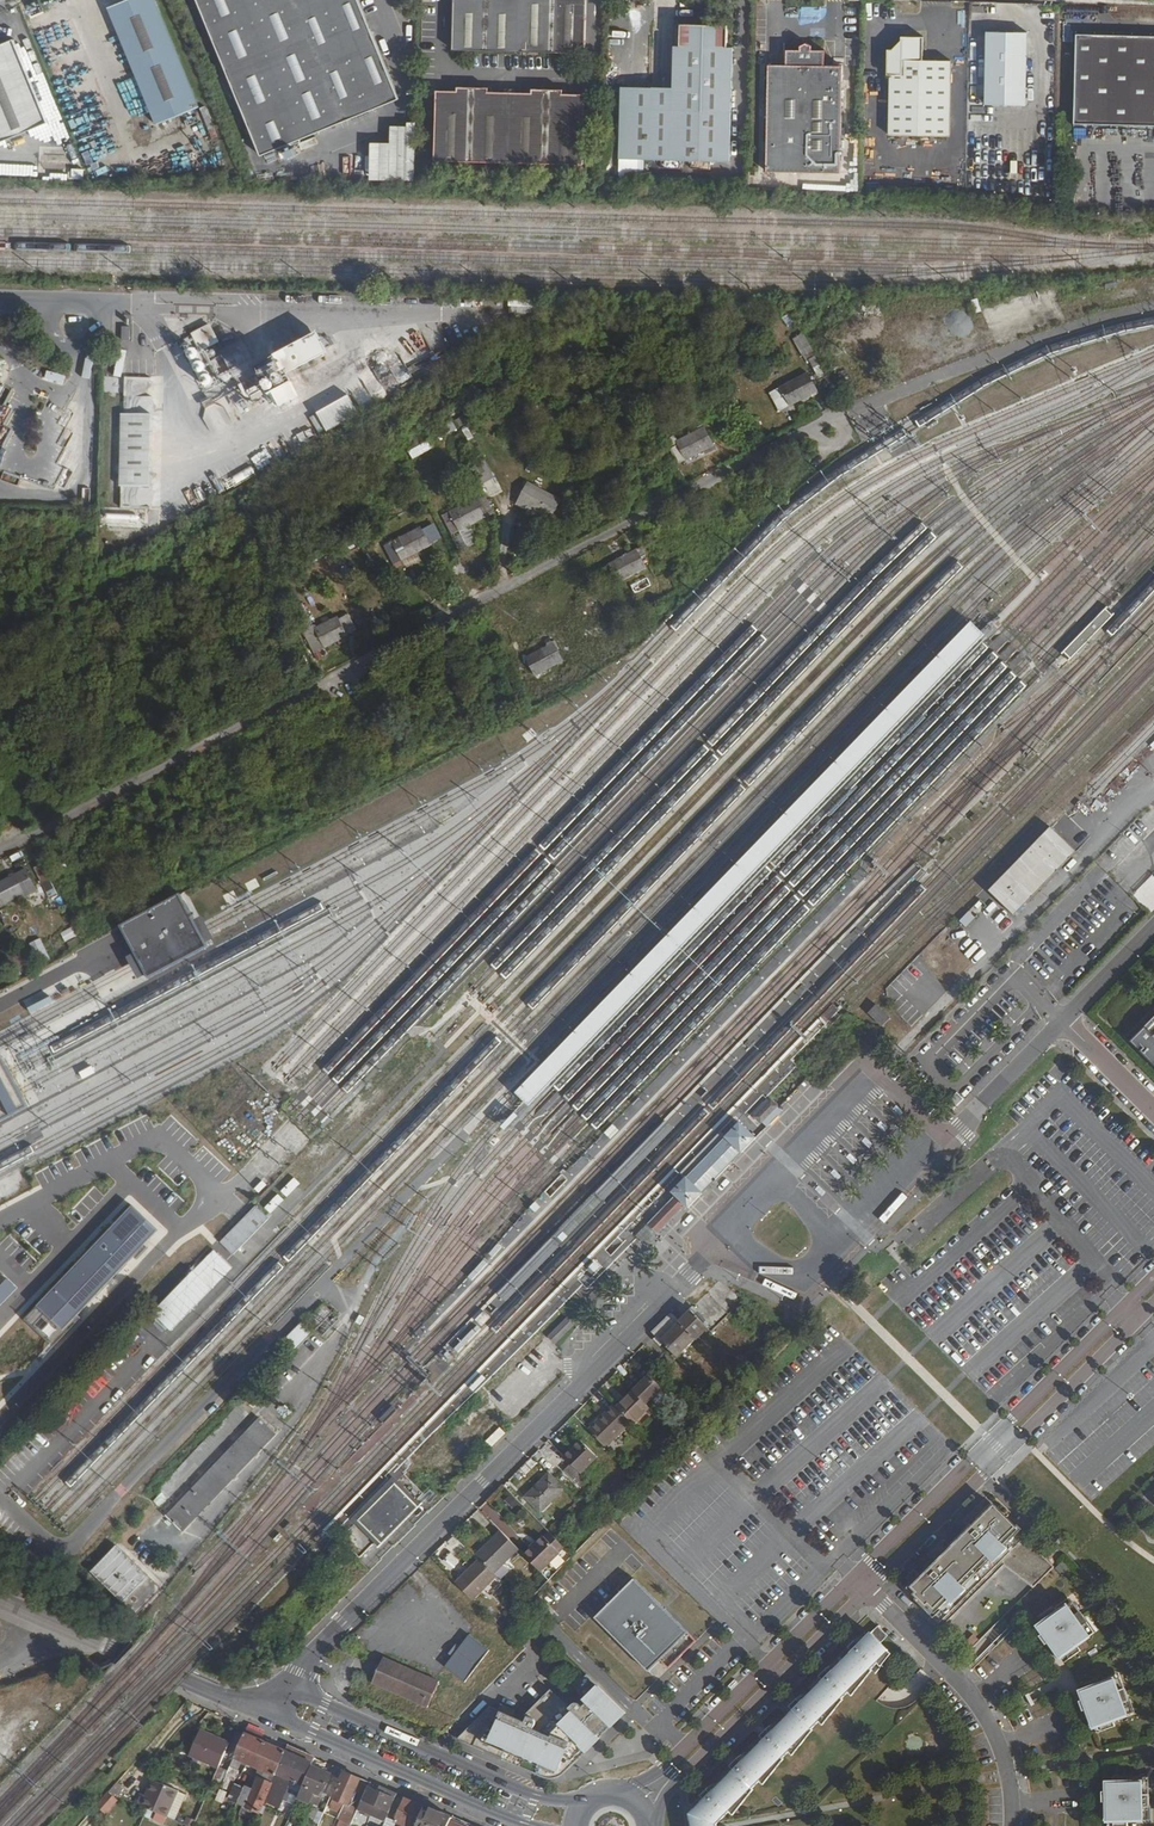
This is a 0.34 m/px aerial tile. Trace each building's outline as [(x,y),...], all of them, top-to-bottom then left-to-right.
[(153,123),(196,106),(152,0),(121,0),(105,6),(153,123)] [(257,155),(397,98),(358,0),(193,0),(257,155)] [(452,49),(583,53),(584,0),(454,0),(452,49)] [(623,86),(621,156),(732,159),(734,46),(727,46),(728,25),(681,24),(681,45),(675,45),(674,87),(623,86)] [(988,31),(986,103),(1027,104),(1029,32),(988,31)] [(1076,123),(1153,126),(1153,36),(1079,34),(1076,123)] [(889,72),(889,134),(949,135),(951,59),(924,59),(924,36),(901,35),(901,48),(886,47),(886,73),(889,72)] [(0,42),(0,139),(43,122),(10,39),(0,42)] [(768,80),(766,170),(840,171),(842,81),(824,80),(824,65),(825,50),(811,49),(811,46),(805,41),(799,45),(799,49),(785,48),(785,64),(785,80),(768,80)] [(768,64),(768,80),(785,80),(785,64),(768,64)] [(824,65),(824,80),(842,81),(842,65),(824,65)] [(437,89),(435,159),(585,162),(587,93),(565,92),(565,88),(534,87),(534,91),(490,90),(489,86),(459,86),(459,90),(437,89)] [(208,320),(192,328),(200,346),(216,337),(208,320)] [(792,339),(803,362),(813,357),(801,334),(792,339)] [(241,337),(224,346),(235,369),(253,360),(241,337)] [(199,348),(197,347),(196,346),(194,346),(192,347),(191,348),(190,350),(190,352),(190,353),(191,355),(193,356),(195,356),(196,356),(198,355),(199,353),(200,352),(199,350),(199,348)] [(203,358),(201,358),(199,358),(198,359),(197,361),(196,362),(196,364),(197,366),(199,367),(200,367),(202,367),(204,367),(205,365),(206,364),(206,362),(205,360),(204,359),(203,358)] [(207,369),(205,369),(203,370),(202,372),(202,374),(202,375),(203,377),(204,378),(206,378),(208,378),(209,378),(211,376),(211,375),(211,373),(211,372),(210,370),(208,369),(207,369)] [(624,373),(632,388),(638,384),(631,370),(624,373)] [(618,376),(625,391),(632,388),(624,373),(618,376)] [(778,388),(788,407),(814,393),(805,374),(778,388)] [(310,412),(320,432),(356,413),(346,394),(310,412)] [(152,408),(124,409),(122,481),(152,482),(152,408)] [(514,431),(521,445),(528,442),(520,428),(514,431)] [(669,447),(677,464),(685,460),(686,462),(712,448),(702,428),(676,442),(676,443),(669,447)] [(492,484),(497,503),(511,498),(505,480),(492,484)] [(413,484),(420,499),(427,495),(420,481),(413,484)] [(407,488),(414,502),(420,499),(413,484),(407,488)] [(527,484),(517,502),(539,514),(548,496),(527,484)] [(479,497),(448,513),(457,532),(484,518),(483,515),(487,513),(484,506),(492,502),(485,489),(477,493),(479,497)] [(389,543),(390,545),(383,549),(391,565),(399,561),(399,563),(427,548),(417,529),(389,543)] [(297,546),(305,561),(311,558),(303,543),(297,546)] [(639,549),(598,569),(607,588),(643,570),(638,559),(643,556),(639,549)] [(630,583),(633,592),(649,587),(646,578),(630,583)] [(295,606),(303,623),(310,620),(302,603),(295,606)] [(306,634),(315,653),(320,650),(326,648),(334,643),(344,637),(335,619),(306,634)] [(535,634),(554,640),(563,657),(570,653),(559,633),(538,626),(535,634)] [(123,641),(131,655),(137,652),(130,637),(123,641)] [(117,644),(124,659),(131,655),(123,641),(117,644)] [(524,659),(534,678),(561,664),(551,646),(524,659)] [(520,689),(530,708),(537,705),(528,685),(520,689)] [(412,746),(419,760),(426,756),(419,742),(412,746)] [(305,801),(313,816),(320,812),(313,797),(305,801)] [(299,805),(306,820),(313,816),(305,801),(299,805)] [(1153,828),(1153,819),(1146,815),(1139,827),(1151,834),(1153,828)] [(1074,851),(1049,827),(988,891),(1013,914),(1074,851)] [(31,870),(39,886),(47,882),(38,866),(31,870)] [(0,882),(0,906),(21,895),(22,898),(33,892),(23,870),(0,882)] [(185,891),(178,895),(198,933),(203,942),(210,939),(205,929),(185,891)] [(177,894),(116,926),(137,965),(145,979),(205,946),(203,942),(198,933),(178,895),(177,894)] [(59,932),(70,950),(80,944),(70,926),(59,932)] [(40,938),(29,941),(36,962),(47,958),(40,938)] [(12,957),(19,971),(26,967),(18,954),(12,957)] [(875,1003),(866,1013),(880,1026),(889,1016),(875,1003)] [(1148,1029),(1145,1026),(1130,1041),(1137,1049),(1140,1046),(1143,1048),(1139,1051),(1153,1066),(1153,1023),(1148,1029)] [(23,1107),(16,1094),(6,1074),(0,1064),(0,1120),(23,1107)] [(798,1077),(793,1072),(783,1082),(788,1087),(798,1077)] [(953,1111),(964,1100),(957,1093),(946,1104),(953,1111)] [(760,1113),(756,1117),(759,1121),(762,1124),(767,1119),(778,1108),(772,1101),(760,1113)] [(718,1178),(756,1139),(752,1135),(740,1124),(727,1137),(702,1162),(699,1165),(693,1160),(680,1174),(683,1177),(685,1179),(672,1193),(676,1197),(649,1224),(653,1229),(657,1233),(680,1210),(684,1205),(687,1208),(701,1195),(709,1186),(718,1178)] [(693,1160),(699,1165),(702,1162),(727,1137),(721,1132),(693,1160)] [(22,1190),(15,1178),(10,1169),(0,1175),(0,1202),(22,1190)] [(232,1254),(267,1217),(253,1204),(218,1241),(232,1254)] [(161,1230),(134,1206),(28,1319),(55,1343),(161,1230)] [(653,1229),(649,1224),(640,1233),(638,1235),(636,1237),(644,1246),(657,1233),(653,1229)] [(148,1314),(169,1333),(231,1268),(211,1249),(148,1314)] [(678,1357),(709,1326),(709,1325),(702,1317),(704,1315),(694,1306),(691,1309),(680,1321),(661,1340),(663,1343),(678,1357)] [(532,1335),(550,1317),(545,1312),(527,1330),(532,1335)] [(680,1321),(674,1315),(654,1335),(657,1337),(661,1340),(680,1321)] [(564,1317),(549,1337),(557,1343),(572,1323),(564,1317)] [(293,1349),(309,1333),(299,1323),(283,1339),(293,1349)] [(661,1345),(663,1343),(661,1340),(657,1337),(655,1339),(661,1345)] [(646,1402),(662,1385),(648,1372),(616,1405),(631,1420),(648,1403),(646,1402)] [(614,1403),(588,1429),(606,1445),(631,1420),(616,1405),(614,1403)] [(236,1405),(227,1419),(239,1426),(247,1412),(236,1405)] [(182,1534),(276,1436),(257,1418),(163,1515),(182,1534)] [(582,1473),(599,1456),(582,1439),(565,1457),(573,1464),(582,1473)] [(582,1473),(573,1464),(567,1470),(583,1486),(590,1480),(582,1473)] [(543,1512),(565,1488),(549,1473),(526,1497),(543,1512)] [(378,1540),(383,1545),(420,1508),(395,1483),(367,1511),(369,1512),(360,1521),(378,1540)] [(921,1600),(918,1602),(942,1625),(949,1618),(951,1620),(956,1615),(953,1612),(961,1603),(964,1607),(970,1601),(966,1597),(981,1574),(976,1569),(993,1553),(1034,1586),(1054,1566),(991,1504),(976,1518),(979,1520),(973,1527),(976,1530),(972,1534),(983,1545),(980,1548),(963,1531),(959,1535),(964,1540),(954,1550),(950,1545),(933,1561),(936,1563),(932,1568),(935,1571),(931,1575),(939,1583),(936,1586),(922,1573),(908,1587),(921,1600)] [(976,1518),(963,1531),(980,1548),(983,1545),(972,1534),(976,1530),(973,1527),(979,1520),(976,1518)] [(359,1558),(378,1540),(360,1521),(341,1539),(359,1558)] [(522,1551),(541,1569),(566,1545),(547,1527),(522,1551)] [(501,1530),(476,1554),(480,1558),(495,1573),(520,1549),(501,1530)] [(959,1535),(950,1545),(954,1550),(964,1540),(959,1535)] [(113,1545),(86,1572),(132,1617),(159,1590),(113,1545)] [(966,1597),(970,1601),(1006,1564),(993,1553),(976,1569),(981,1574),(966,1597)] [(495,1573),(480,1558),(455,1581),(474,1599),(498,1576),(495,1573)] [(933,1561),(922,1573),(936,1586),(939,1583),(931,1575),(935,1571),(932,1568),(936,1563),(933,1561)] [(662,1659),(670,1667),(698,1639),(635,1577),(596,1616),(650,1670),(662,1659)] [(1077,1614),(1069,1603),(1055,1614),(1051,1608),(1040,1617),(1044,1622),(1036,1628),(1041,1635),(1040,1635),(1046,1644),(1047,1643),(1058,1658),(1066,1653),(1070,1658),(1081,1650),(1077,1645),(1092,1634),(1084,1623),(1088,1621),(1081,1611),(1077,1614)] [(888,1636),(878,1626),(871,1633),(793,1710),(782,1722),(734,1770),(722,1781),(704,1799),(707,1803),(696,1814),(704,1822),(722,1819),(729,1811),(752,1788),(760,1781),(783,1758),(812,1729),(819,1721),(842,1698),(871,1669),(877,1663),(881,1667),(891,1654),(881,1643),(888,1636)] [(856,1640),(855,1640),(789,1706),(793,1710),(871,1633),(869,1633),(867,1634),(865,1634),(863,1635),(862,1635),(856,1639),(856,1640)] [(490,1657),(468,1640),(442,1673),(463,1690),(490,1657)] [(442,1681),(385,1656),(373,1684),(431,1708),(442,1681)] [(626,1711),(587,1673),(575,1686),(586,1697),(585,1699),(588,1702),(584,1706),(581,1703),(580,1702),(579,1702),(578,1702),(577,1702),(576,1702),(575,1702),(570,1707),(551,1688),(526,1715),(529,1718),(526,1722),(513,1715),(516,1709),(502,1703),(499,1709),(491,1705),(459,1735),(462,1738),(544,1774),(549,1775),(553,1775),(558,1775),(562,1774),(566,1774),(626,1711)] [(1121,1689),(1117,1677),(1100,1683),(1098,1677),(1085,1682),(1087,1688),(1079,1691),(1082,1700),(1080,1700),(1084,1710),(1085,1710),(1092,1727),(1101,1724),(1103,1730),(1116,1725),(1114,1719),(1130,1713),(1126,1701),(1130,1699),(1126,1688),(1121,1689)] [(767,1728),(766,1729),(730,1766),(734,1770),(782,1722),(779,1722),(776,1723),(775,1723),(771,1725),(769,1726),(768,1727),(768,1728),(767,1728)] [(245,1732),(262,1740),(265,1734),(248,1726),(245,1732)] [(202,1727),(191,1752),(220,1765),(230,1740),(202,1727)] [(245,1732),(235,1757),(262,1769),(253,1790),(245,1786),(244,1788),(236,1784),(230,1798),(245,1805),(242,1813),(255,1819),(263,1801),(286,1750),(262,1740),(245,1732)] [(286,1750),(313,1762),(316,1756),(288,1744),(286,1750)] [(286,1750),(263,1801),(278,1807),(290,1778),(303,1784),(313,1762),(286,1750)] [(303,1784),(301,1790),(299,1794),(309,1799),(313,1789),(330,1797),(339,1776),(321,1768),(321,1766),(313,1762),(303,1784)] [(218,1768),(212,1782),(230,1790),(235,1777),(218,1768)] [(344,1770),(333,1797),(344,1802),(342,1805),(345,1806),(340,1819),(351,1824),(359,1806),(368,1785),(369,1781),(344,1770)] [(1145,1781),(1128,1781),(1128,1774),(1114,1775),(1114,1781),(1105,1782),(1105,1790),(1103,1790),(1103,1801),(1105,1801),(1105,1820),(1115,1819),(1115,1825),(1129,1825),(1128,1819),(1146,1819),(1146,1806),(1151,1805),(1151,1793),(1146,1794),(1145,1781)] [(141,1793),(137,1803),(148,1807),(167,1816),(179,1790),(153,1779),(146,1795),(141,1793)] [(714,1783),(711,1785),(700,1795),(704,1799),(722,1781),(720,1781),(716,1782),(715,1783),(714,1783)] [(116,1783),(110,1791),(118,1794),(122,1785),(116,1783)] [(368,1785),(359,1806),(385,1818),(386,1816),(396,1794),(397,1792),(380,1785),(377,1790),(368,1785)] [(285,1800),(280,1812),(289,1816),(299,1794),(301,1790),(297,1788),(291,1803),(285,1800)] [(179,1790),(167,1816),(176,1819),(187,1793),(179,1790)] [(95,1808),(105,1815),(117,1800),(107,1792),(95,1808)] [(386,1816),(408,1825),(414,1825),(423,1806),(396,1794),(386,1816)] [(722,1819),(704,1822),(696,1814),(707,1803),(704,1799),(690,1814),(699,1823),(700,1825),(717,1825),(716,1824),(722,1819)] [(414,1825),(448,1825),(452,1817),(423,1804),(423,1806),(414,1825)] [(392,1825),(408,1825),(386,1816),(385,1818),(384,1822),(392,1825)] [(452,1817),(448,1825),(473,1825),(452,1817)]
